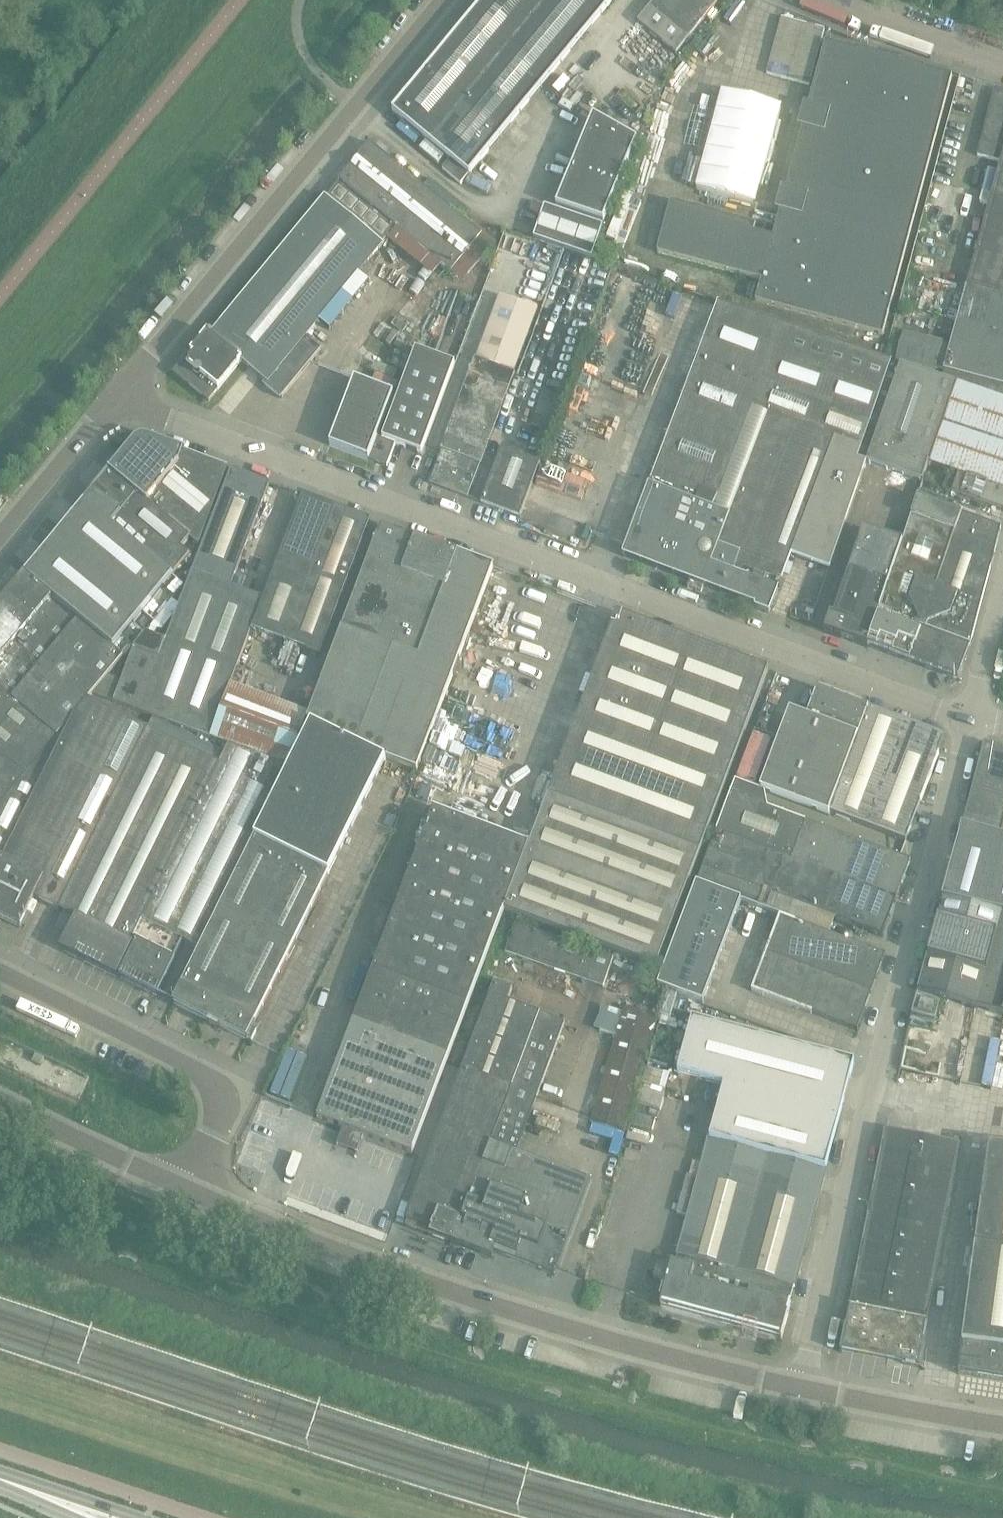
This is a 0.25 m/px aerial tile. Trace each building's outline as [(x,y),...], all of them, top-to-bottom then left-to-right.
[(393,111),(470,174),(614,0),(484,0),(393,111)] [(653,2),(637,22),(675,53),(716,3),(713,0),(655,0),(653,2)] [(780,17),(765,74),(808,85),(824,29),(780,17)] [(671,202),(658,251),(760,279),(755,300),(882,336),(951,76),(922,69),(923,66),(899,60),(899,62),(876,56),(877,54),(854,47),(853,49),(825,42),(801,128),(822,133),(805,193),(785,188),(772,238),(753,232),(754,225),(671,202)] [(722,92),(696,189),(755,205),(781,108),(722,92)] [(603,224),(636,142),(592,117),(555,208),(603,224)] [(341,183),(327,199),(382,245),(396,227),(452,272),(482,235),(459,216),(370,144),(339,182),(341,183)] [(969,286),(1002,296),(1002,157),(969,286)] [(925,233),(952,241),(967,187),(940,179),(925,233)] [(370,260),(382,245),(327,199),(325,197),(211,335),(208,332),(174,373),(208,401),(241,362),(266,382),(263,385),(280,399),(321,350),(305,337),(369,259),(370,260)] [(601,227),(544,208),(534,239),(591,258),(601,227)] [(552,283),(533,275),(526,292),(546,300),(552,283)] [(957,321),(1002,333),(1002,296),(969,286),(967,286),(957,321)] [(442,450),(429,484),(467,498),(479,464),(481,464),(514,375),(513,375),(537,311),(500,297),(476,361),(475,361),(442,450)] [(763,413),(794,330),(719,304),(624,557),(690,582),(687,588),(701,593),(704,587),(768,415),(763,413)] [(957,384),(1002,400),(1002,333),(957,321),(950,347),(942,345),(942,342),(904,332),(896,362),(934,373),(935,369),(943,371),(941,379),(957,384)] [(763,413),(768,415),(835,440),(870,453),(899,366),(794,330),(763,413)] [(381,441),(395,446),(421,456),(455,366),(415,351),(381,441)] [(923,482),(929,464),(957,384),(941,379),(900,364),(899,366),(870,453),(867,462),(923,482)] [(394,391),(352,376),(344,400),(385,415),(394,391)] [(1002,509),(1002,400),(957,384),(929,464),(958,474),(952,492),(1002,509)] [(563,399),(543,392),(539,402),(559,409),(563,399)] [(385,415),(344,400),(335,423),(376,438),(385,415)] [(554,423),(534,415),(530,425),(550,433),(554,423)] [(835,440),(768,415),(704,587),(757,607),(756,608),(770,613),(792,555),(835,440)] [(376,438),(335,423),(326,446),(367,462),(376,438)] [(395,446),(381,441),(377,439),(375,442),(368,461),(386,468),(395,446)] [(870,453),(835,440),(792,555),(829,570),(865,462),(867,462),(870,453)] [(95,492),(25,576),(114,649),(190,557),(196,548),(188,542),(191,539),(198,546),(228,468),(185,451),(184,450),(182,455),(147,442),(146,444),(139,446),(138,445),(114,474),(110,470),(109,471),(110,472),(94,491),(95,492)] [(481,503),(518,517),(539,461),(502,447),(481,503)] [(544,465),(538,481),(581,497),(587,482),(544,465)] [(232,470),(193,573),(232,588),(271,484),(232,470)] [(303,496),(265,600),(254,629),(287,641),(337,509),(303,496)] [(867,646),(910,662),(961,514),(918,498),(902,543),(867,646)] [(337,509),(287,641),(321,654),(370,521),(337,509)] [(1001,529),(961,514),(910,662),(960,680),(1001,529)] [(342,628),(377,641),(416,538),(381,525),(342,628)] [(830,617),(825,631),(825,633),(866,648),(867,646),(902,543),(865,530),(834,618),(830,617)] [(458,554),(416,538),(377,641),(419,656),(458,554)] [(416,771),(494,567),(458,554),(419,656),(377,641),(342,628),(307,719),(313,722),(387,760),(416,771)] [(213,738),(232,686),(254,629),(265,600),(232,588),(193,573),(168,642),(148,635),(135,650),(115,703),(212,740),(213,738)] [(25,575),(0,605),(0,689),(20,706),(58,737),(89,700),(125,657),(114,649),(25,576),(25,575)] [(620,615),(551,798),(532,847),(531,846),(507,910),(657,968),(700,854),(769,671),(620,615)] [(232,686),(213,738),(287,767),(307,714),(232,686)] [(945,736),(868,708),(817,688),(806,718),(789,712),(759,790),(762,791),(827,815),(828,813),(905,841),(945,736)] [(20,706),(0,689),(0,731),(20,706)] [(58,909),(148,730),(89,700),(58,737),(0,807),(0,917),(19,927),(33,897),(58,909)] [(288,769),(199,949),(172,1003),(209,1021),(208,1023),(217,1027),(218,1028),(219,1025),(246,1039),(387,760),(313,722),(288,769)] [(115,974),(133,939),(219,766),(148,730),(58,909),(75,918),(61,948),(115,974)] [(981,757),(943,900),(1002,915),(1002,840),(1001,840),(1002,831),(1002,749),(984,744),(981,757)] [(181,940),(199,949),(288,769),(229,747),(219,766),(133,939),(136,941),(118,976),(157,995),(174,960),(172,959),(181,940)] [(717,832),(791,859),(896,899),(910,861),(767,807),(762,791),(759,790),(736,781),(717,832)] [(413,1155),(507,910),(531,846),(437,810),(318,1120),(343,1129),(336,1146),(357,1154),(364,1137),(413,1155)] [(791,859),(717,832),(697,884),(765,909),(770,894),(836,919),(835,921),(850,927),(851,924),(882,936),(896,899),(791,859)] [(742,902),(697,885),(658,988),(703,1005),(742,902)] [(943,900),(937,924),(918,992),(975,1007),(969,1031),(997,1038),(1002,1014),(1002,1013),(1002,915),(943,900)] [(797,966),(811,928),(781,917),(767,955),(797,966)] [(613,958),(519,924),(508,953),(603,987),(613,958)] [(857,1031),(871,993),(885,956),(811,928),(797,966),(800,967),(825,976),(840,982),(834,997),(844,1000),(835,1023),(857,1031)] [(767,955),(760,973),(793,986),(800,967),(797,966),(767,955)] [(786,1005),(811,1014),(825,976),(800,967),(793,986),(786,1005)] [(793,986),(760,973),(753,992),(786,1005),(793,986)] [(825,976),(811,1014),(835,1023),(844,1000),(834,997),(840,982),(825,976)] [(464,1067),(539,1096),(567,1023),(510,1001),(514,990),(496,983),(464,1067)] [(625,1134),(659,1018),(665,997),(649,992),(643,1013),(626,1008),(592,1124),(625,1134)] [(940,1002),(917,996),(912,1015),(935,1021),(940,1002)] [(830,1158),(855,1063),(693,1019),(679,1074),(725,1086),(711,1140),(710,1140),(700,1179),(687,1176),(677,1215),(689,1218),(676,1266),(672,1265),(660,1307),(663,1308),(663,1306),(781,1337),(780,1339),(782,1340),(830,1158)] [(449,1242),(450,1242),(459,1218),(464,1220),(499,1126),(525,1136),(539,1096),(464,1067),(407,1220),(409,1221),(407,1227),(449,1243),(449,1242)] [(459,1218),(450,1242),(494,1258),(495,1254),(555,1276),(592,1181),(518,1154),(525,1136),(499,1126),(464,1220),(459,1218)] [(962,1146),(887,1131),(851,1308),(850,1307),(841,1352),(919,1368),(928,1323),(926,1322),(962,1146)] [(971,1377),(1002,1382),(1002,1150),(988,1148),(958,1374),(971,1377)]
